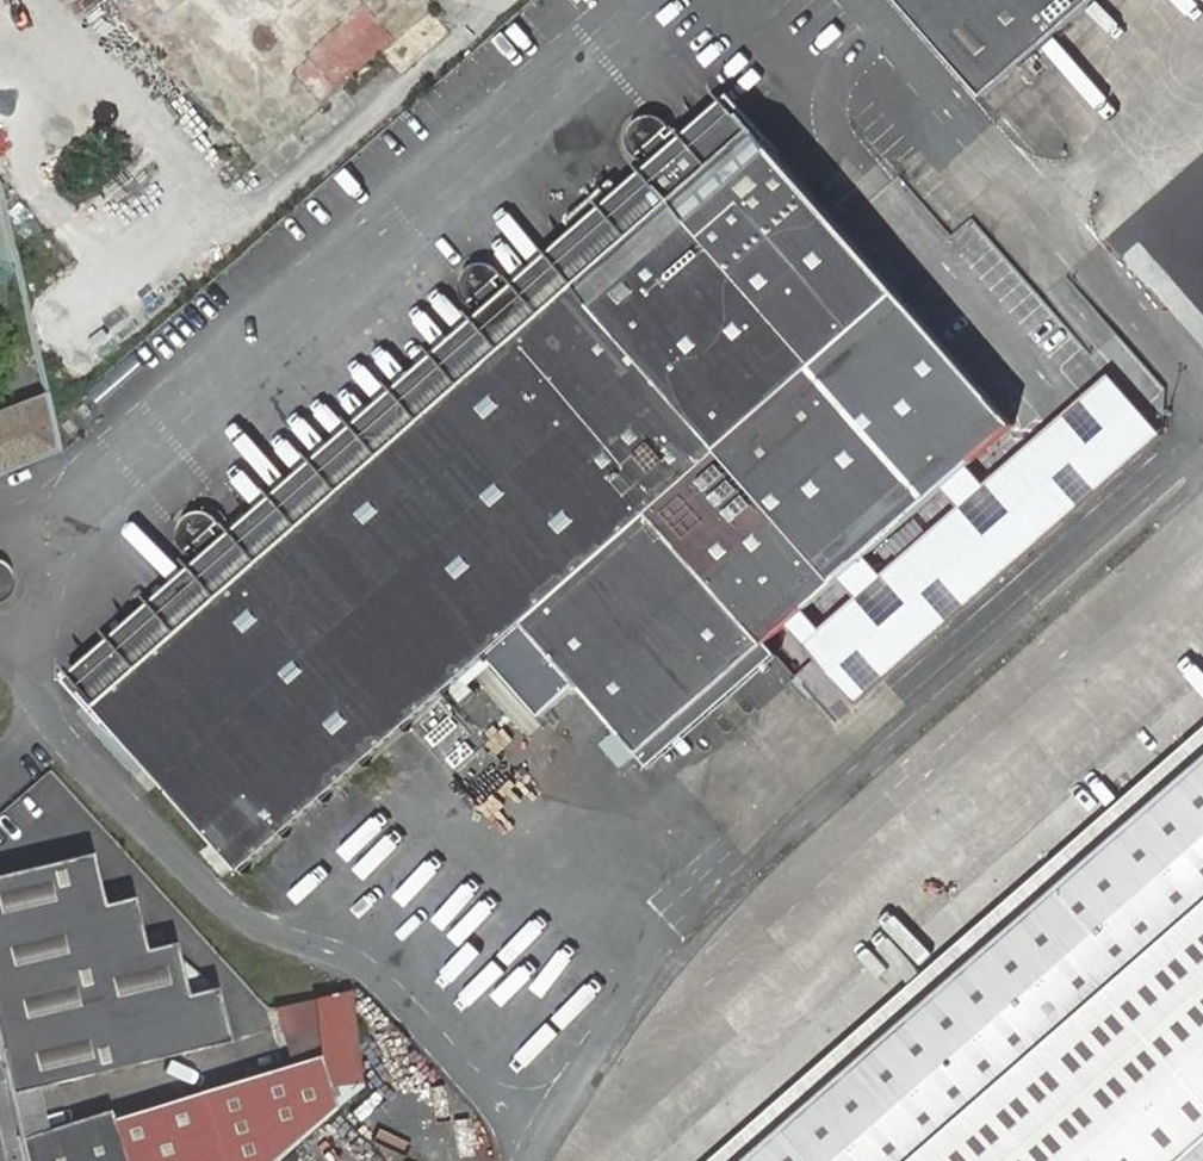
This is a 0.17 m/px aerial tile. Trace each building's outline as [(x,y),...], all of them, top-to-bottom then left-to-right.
[(985,94),(1091,0),(902,0),(985,94)] [(726,97),(676,142),(679,146),(685,154),(687,158),(689,161),(690,163),(691,165),(691,168),(691,170),(690,173),(689,175),(688,178),(687,180),(685,181),(670,194),(819,363),(898,292),(771,148),(726,97)] [(527,627),(819,363),(670,194),(685,181),(687,180),(688,178),(689,175),(690,173),(691,170),(691,168),(691,165),(690,163),(689,161),(687,158),(685,154),(679,146),(676,142),(666,128),(672,123),(670,120),(660,114),(652,114),(650,115),(642,117),(636,123),(633,130),(632,141),(637,151),(640,154),(647,148),(656,159),(670,175),(522,306),(508,304),(504,299),(501,297),(491,285),(498,279),(490,271),(479,269),(471,270),(464,274),(459,281),(459,283),(457,288),(457,296),(458,299),(462,306),(465,309),(471,303),(481,315),(495,330),(243,553),(229,551),(222,544),(212,533),(219,526),(211,519),(203,516),(195,517),(185,522),(180,528),(178,535),(179,547),(186,556),(192,550),(202,562),(216,577),(85,694),(246,876),(491,659),(527,627)] [(522,306),(670,175),(656,159),(501,297),(504,299),(508,304),(522,306)] [(1020,428),(898,292),(527,627),(577,683),(619,730),(640,754),(767,642),(780,623),(803,603),(839,577),(865,554),(934,495),(949,487),(968,471),(1020,428)] [(243,553),(495,330),(481,315),(246,524),(222,544),(229,551),(243,553)] [(403,334),(392,342),(408,365),(420,357),(403,334)] [(780,623),(858,710),(1163,438),(1111,380),(986,491),(968,471),(949,487),(965,505),(885,576),(865,554),(839,577),(858,598),(825,628),(803,603),(780,623)] [(44,394),(27,400),(0,411),(0,473),(57,450),(50,417),(44,394)] [(2,601),(7,597),(11,591),(13,584),(13,577),(10,570),(5,565),(0,562),(0,602),(2,601)] [(216,577),(202,562),(71,679),(85,694),(216,577)] [(577,683),(527,627),(491,659),(541,715),(577,683)] [(777,654),(767,642),(640,754),(651,766),(777,654)] [(623,768),(640,754),(619,730),(603,745),(623,768)] [(757,1160),(1175,1160),(1202,1136),(1202,770),(757,1160)] [(0,875),(0,1061),(8,1093),(34,1088),(229,1043),(217,992),(185,999),(173,946),(143,952),(130,897),(100,904),(88,854),(0,875)] [(896,919),(887,928),(917,963),(927,955),(896,919)] [(353,989),(317,999),(323,1056),(330,1085),(363,1083),(353,989)] [(323,1056),(317,999),(276,1008),(291,1066),(323,1056)] [(112,1121),(124,1160),(273,1160),(335,1107),(330,1085),(323,1056),(291,1066),(112,1121)] [(34,1088),(8,1093),(13,1114),(18,1136),(46,1129),(40,1108),(34,1088)] [(109,1110),(46,1129),(18,1136),(24,1160),(124,1160),(112,1121),(109,1110)]
